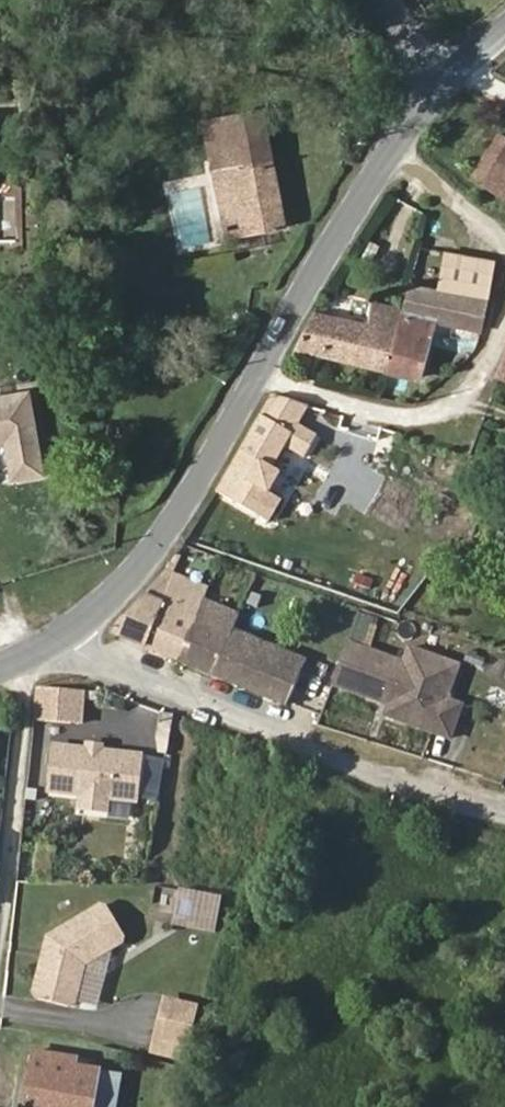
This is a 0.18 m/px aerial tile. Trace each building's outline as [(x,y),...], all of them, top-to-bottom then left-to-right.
[(286,228),(263,109),(204,121),(229,239),(286,228)] [(504,154),(504,137),(499,133),(470,179),(484,188),(504,154)] [(484,188),(504,200),(504,154),(484,188)] [(484,329),(497,260),(447,251),(439,290),(410,284),(403,310),(387,370),(421,378),(432,333),(435,320),(477,328),(484,329)] [(387,370),(403,310),(376,304),(371,325),(313,312),(295,348),(387,370)] [(474,342),(477,328),(435,320),(432,333),(474,342)] [(35,389),(0,395),(0,444),(6,443),(13,481),(51,474),(35,389)] [(274,468),(285,448),(304,458),(318,435),(299,425),(310,406),(272,394),(216,492),(270,523),(283,500),(270,493),(281,472),(274,468)] [(205,600),(210,588),(165,571),(145,595),(112,633),(145,647),(179,661),(205,600)] [(289,671),(296,656),(231,629),(238,614),(205,600),(179,661),(285,704),(298,675),(289,671)] [(446,700),(453,681),(421,669),(348,643),(333,684),(380,701),(382,695),(392,699),(389,705),(386,715),(434,733),(446,700)] [(453,681),(459,665),(427,654),(421,669),(453,681)] [(298,675),(304,660),(296,656),(289,671),(298,675)] [(80,724),(82,691),(39,688),(37,721),(80,724)] [(389,705),(392,699),(382,695),(380,701),(389,705)] [(451,738),(463,706),(446,700),(434,733),(451,738)] [(103,751),(103,747),(86,745),(85,749),(87,753),(100,754),(103,751)] [(136,801),(141,755),(103,751),(100,754),(87,753),(85,749),(53,746),(48,792),(80,796),(109,799),(136,801)] [(108,812),(109,799),(80,796),(79,809),(108,812)] [(86,965),(119,944),(122,936),(105,910),(97,908),(48,937),(34,992),(38,999),(68,1007),(76,1002),(86,965)] [(203,1006),(168,997),(153,1055),(188,1064),(203,1006)] [(98,1072),(73,1068),(74,1060),(31,1053),(22,1106),(92,1106),(98,1072)]
